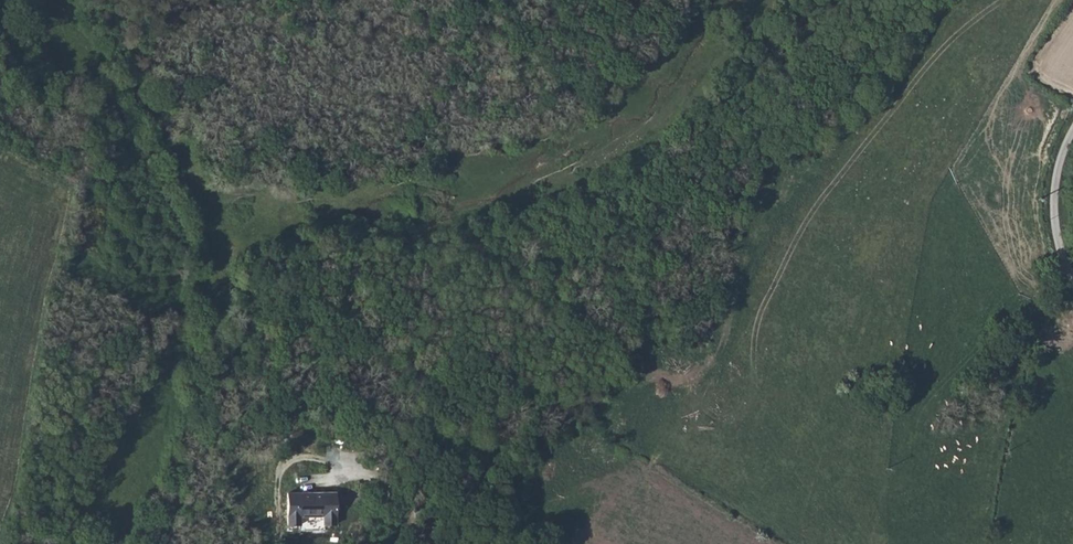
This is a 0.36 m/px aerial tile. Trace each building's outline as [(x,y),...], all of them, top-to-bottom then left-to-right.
[(330,525),(330,493),(283,495),(282,527),(294,527),(294,518),(318,518),(318,525),(330,525)]
